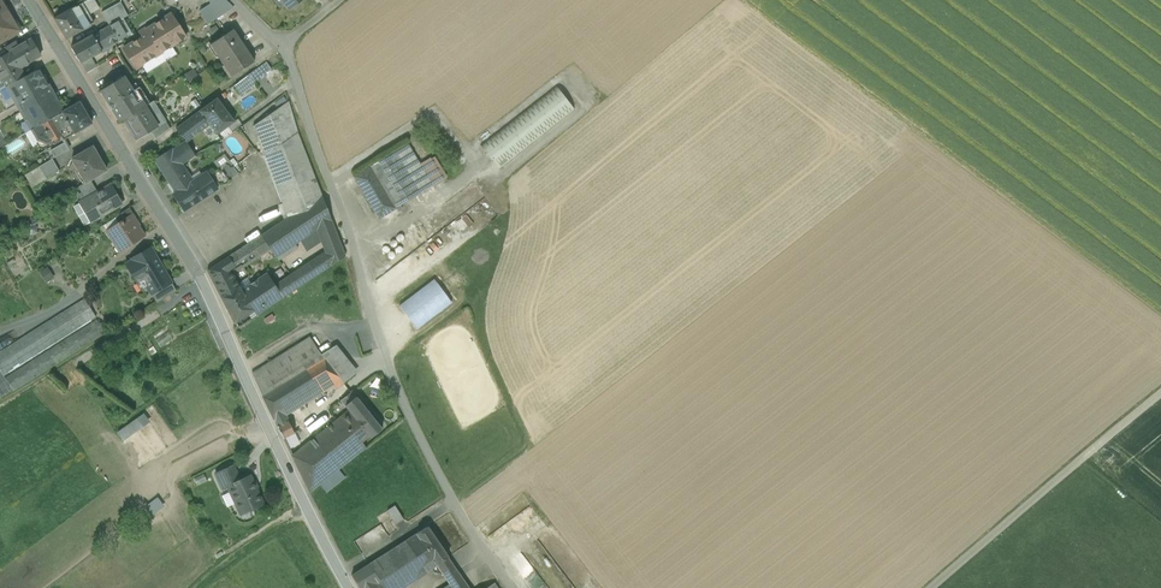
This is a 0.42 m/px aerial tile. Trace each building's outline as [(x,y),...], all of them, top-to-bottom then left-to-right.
[(19,31),(1,0),(0,0),(0,42),(19,31)] [(82,3),(89,14),(100,8),(95,0),(88,0),(82,3)] [(210,4),(200,10),(208,23),(233,7),(225,0),(208,0),(210,4)] [(279,8),(284,4),(289,10),(301,0),(273,0),(279,8)] [(120,2),(101,12),(109,26),(117,21),(128,16),(120,2)] [(82,3),(54,19),(66,39),(83,29),(82,29),(94,22),(89,14),(82,3)] [(148,33),(123,48),(136,69),(185,37),(170,14),(149,28),(148,33)] [(109,26),(71,47),(80,63),(91,56),(126,36),(117,21),(109,26)] [(254,62),(233,29),(210,44),(232,76),(254,62)] [(0,50),(0,79),(0,80),(3,80),(7,87),(24,77),(21,71),(29,66),(27,63),(40,56),(30,39),(18,46),(15,41),(1,49),(0,50)] [(91,56),(80,63),(86,72),(97,66),(91,56)] [(266,62),(248,75),(253,82),(271,69),(266,62)] [(29,66),(21,71),(24,77),(32,72),(29,66)] [(24,77),(7,87),(18,106),(49,88),(39,69),(32,72),(24,77)] [(123,77),(101,91),(108,103),(107,103),(111,109),(112,109),(120,122),(124,119),(146,106),(136,90),(140,88),(139,87),(132,91),(123,77)] [(53,94),(21,112),(31,130),(63,112),(53,94)] [(217,98),(199,111),(209,125),(216,135),(234,122),(217,98)] [(146,106),(124,119),(137,140),(150,131),(157,127),(165,121),(153,101),(146,106)] [(31,130),(37,140),(41,141),(43,146),(60,136),(62,140),(92,123),(80,102),(63,112),(31,130)] [(264,156),(297,132),(286,103),(253,126),(264,156)] [(199,111),(175,129),(186,142),(209,125),(199,111)] [(165,121),(157,127),(150,131),(155,139),(170,129),(165,121)] [(0,132),(0,147),(9,142),(2,131),(0,132)] [(307,205),(321,195),(297,132),(264,156),(288,217),(307,205)] [(65,142),(50,150),(54,158),(69,149),(65,142)] [(170,149),(154,160),(169,182),(170,181),(177,191),(173,194),(184,211),(218,189),(207,176),(194,185),(181,166),(187,161),(185,158),(193,151),(186,142),(172,152),(170,149)] [(433,186),(408,144),(395,151),(420,194),(433,186)] [(92,147),(71,159),(85,183),(90,180),(106,171),(92,147)] [(420,194),(395,151),(370,166),(396,209),(396,208),(398,211),(402,209),(400,206),(420,194)] [(446,176),(434,158),(429,161),(441,180),(446,176)] [(52,159),(39,166),(46,178),(59,171),(52,159)] [(238,174),(229,161),(219,168),(228,181),(238,174)] [(396,209),(370,166),(354,176),(379,218),(396,209)] [(228,181),(219,168),(212,174),(221,186),(228,181)] [(85,183),(77,187),(81,193),(94,186),(90,180),(85,183)] [(85,200),(81,202),(74,206),(85,225),(121,204),(110,185),(97,192),(85,200)] [(94,186),(81,193),(85,200),(97,192),(94,186)] [(344,256),(322,196),(321,195),(307,205),(321,241),(325,252),(330,266),(344,257),(344,258),(345,257),(345,256),(344,256)] [(288,217),(228,257),(233,266),(242,266),(269,249),(275,257),(299,241),(305,251),(321,241),(307,205),(288,217)] [(129,208),(115,217),(119,223),(130,216),(133,214),(129,208)] [(119,223),(107,231),(120,251),(143,236),(130,216),(119,223)] [(247,233),(261,226),(258,220),(244,228),(247,233)] [(151,247),(131,259),(132,260),(126,263),(137,283),(143,280),(151,294),(171,283),(151,247)] [(325,252),(275,286),(283,297),(330,266),(325,252)] [(224,259),(207,270),(222,297),(239,286),(224,259)] [(267,273),(241,290),(252,309),(253,310),(256,315),(283,297),(275,286),(267,273)] [(400,306),(416,328),(451,302),(434,280),(400,306)] [(171,283),(151,294),(156,303),(176,291),(171,283)] [(239,286),(222,297),(234,322),(253,310),(252,309),(241,290),(239,286)] [(0,352),(0,373),(2,376),(93,318),(81,300),(0,352)] [(94,320),(3,378),(12,393),(103,335),(94,320)] [(310,337),(252,373),(261,392),(303,366),(316,358),(321,355),(310,337)] [(352,366),(335,346),(321,355),(339,377),(350,368),(352,366)] [(339,377),(321,355),(316,358),(334,386),(336,389),(344,383),(339,377)] [(334,386),(316,358),(303,366),(321,394),(334,386)] [(261,392),(260,392),(278,429),(289,423),(285,416),(321,394),(303,366),(261,392)] [(350,368),(339,377),(344,383),(355,374),(350,368)] [(12,393),(0,374),(0,399),(0,400),(12,393)] [(351,392),(341,400),(345,406),(356,397),(351,392)] [(381,429),(356,397),(345,406),(349,410),(370,437),(371,437),(381,429)] [(349,410),(291,456),(309,492),(319,484),(338,469),(365,448),(362,444),(370,437),(349,410)] [(145,412),(118,432),(124,441),(152,421),(145,412)] [(289,423),(278,429),(282,436),(293,431),(289,423)] [(233,465),(215,473),(223,489),(228,487),(228,486),(240,480),(233,465)] [(338,469),(319,484),(325,492),(344,477),(338,469)] [(240,480),(228,486),(228,487),(239,510),(249,505),(250,509),(263,504),(250,476),(240,480)] [(155,514),(166,505),(159,496),(147,505),(155,514)] [(395,506),(387,511),(395,524),(403,519),(395,506)] [(367,551),(370,541),(379,544),(382,536),(385,537),(387,529),(373,525),(370,535),(363,533),(358,548),(367,551)] [(447,557),(427,527),(416,534),(436,564),(447,557)] [(366,566),(380,587),(400,587),(436,564),(416,534),(366,566)] [(447,557),(436,564),(444,576),(455,569),(447,557)] [(366,566),(351,575),(359,587),(380,587),(366,566)] [(443,587),(469,587),(461,576),(443,587)]
